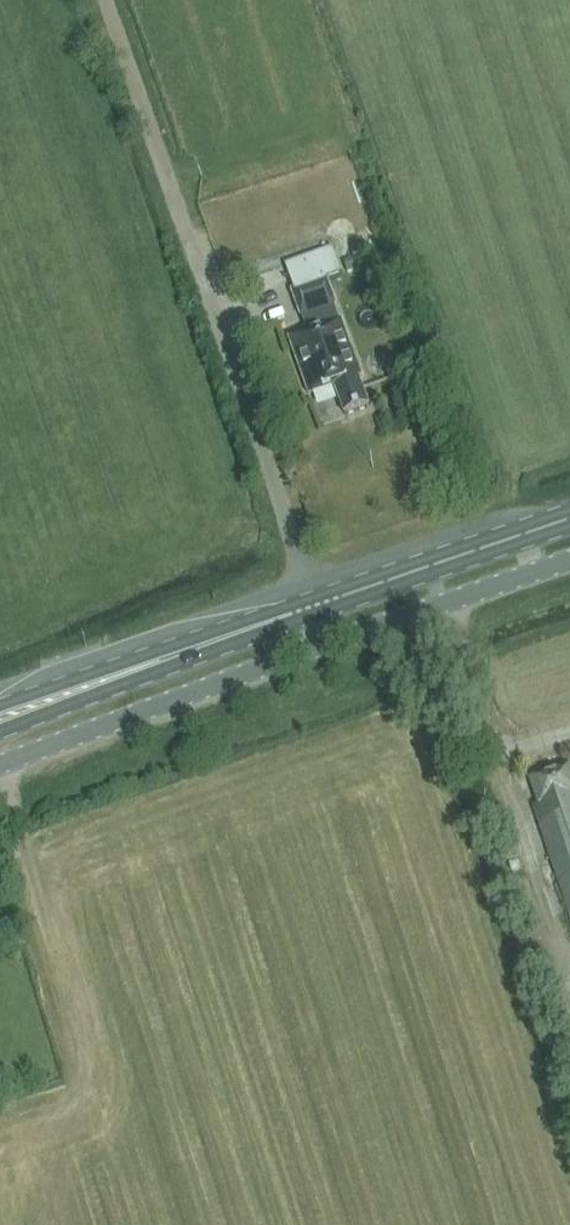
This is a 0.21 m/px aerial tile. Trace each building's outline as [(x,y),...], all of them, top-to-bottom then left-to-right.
[(308,334),(290,340),(310,396),(336,387),(346,416),(369,408),(358,378),(361,377),(342,322),(341,322),(335,306),(336,305),(327,281),(342,275),(333,249),(286,266),(295,292),(293,293),(308,334)] [(360,270),(355,258),(344,262),(348,274),(360,270)] [(540,806),(536,807),(569,914),(569,768),(532,780),(540,806)] [(513,833),(508,822),(499,825),(503,837),(513,833)] [(522,870),(519,863),(513,866),(515,873),(522,870)]
